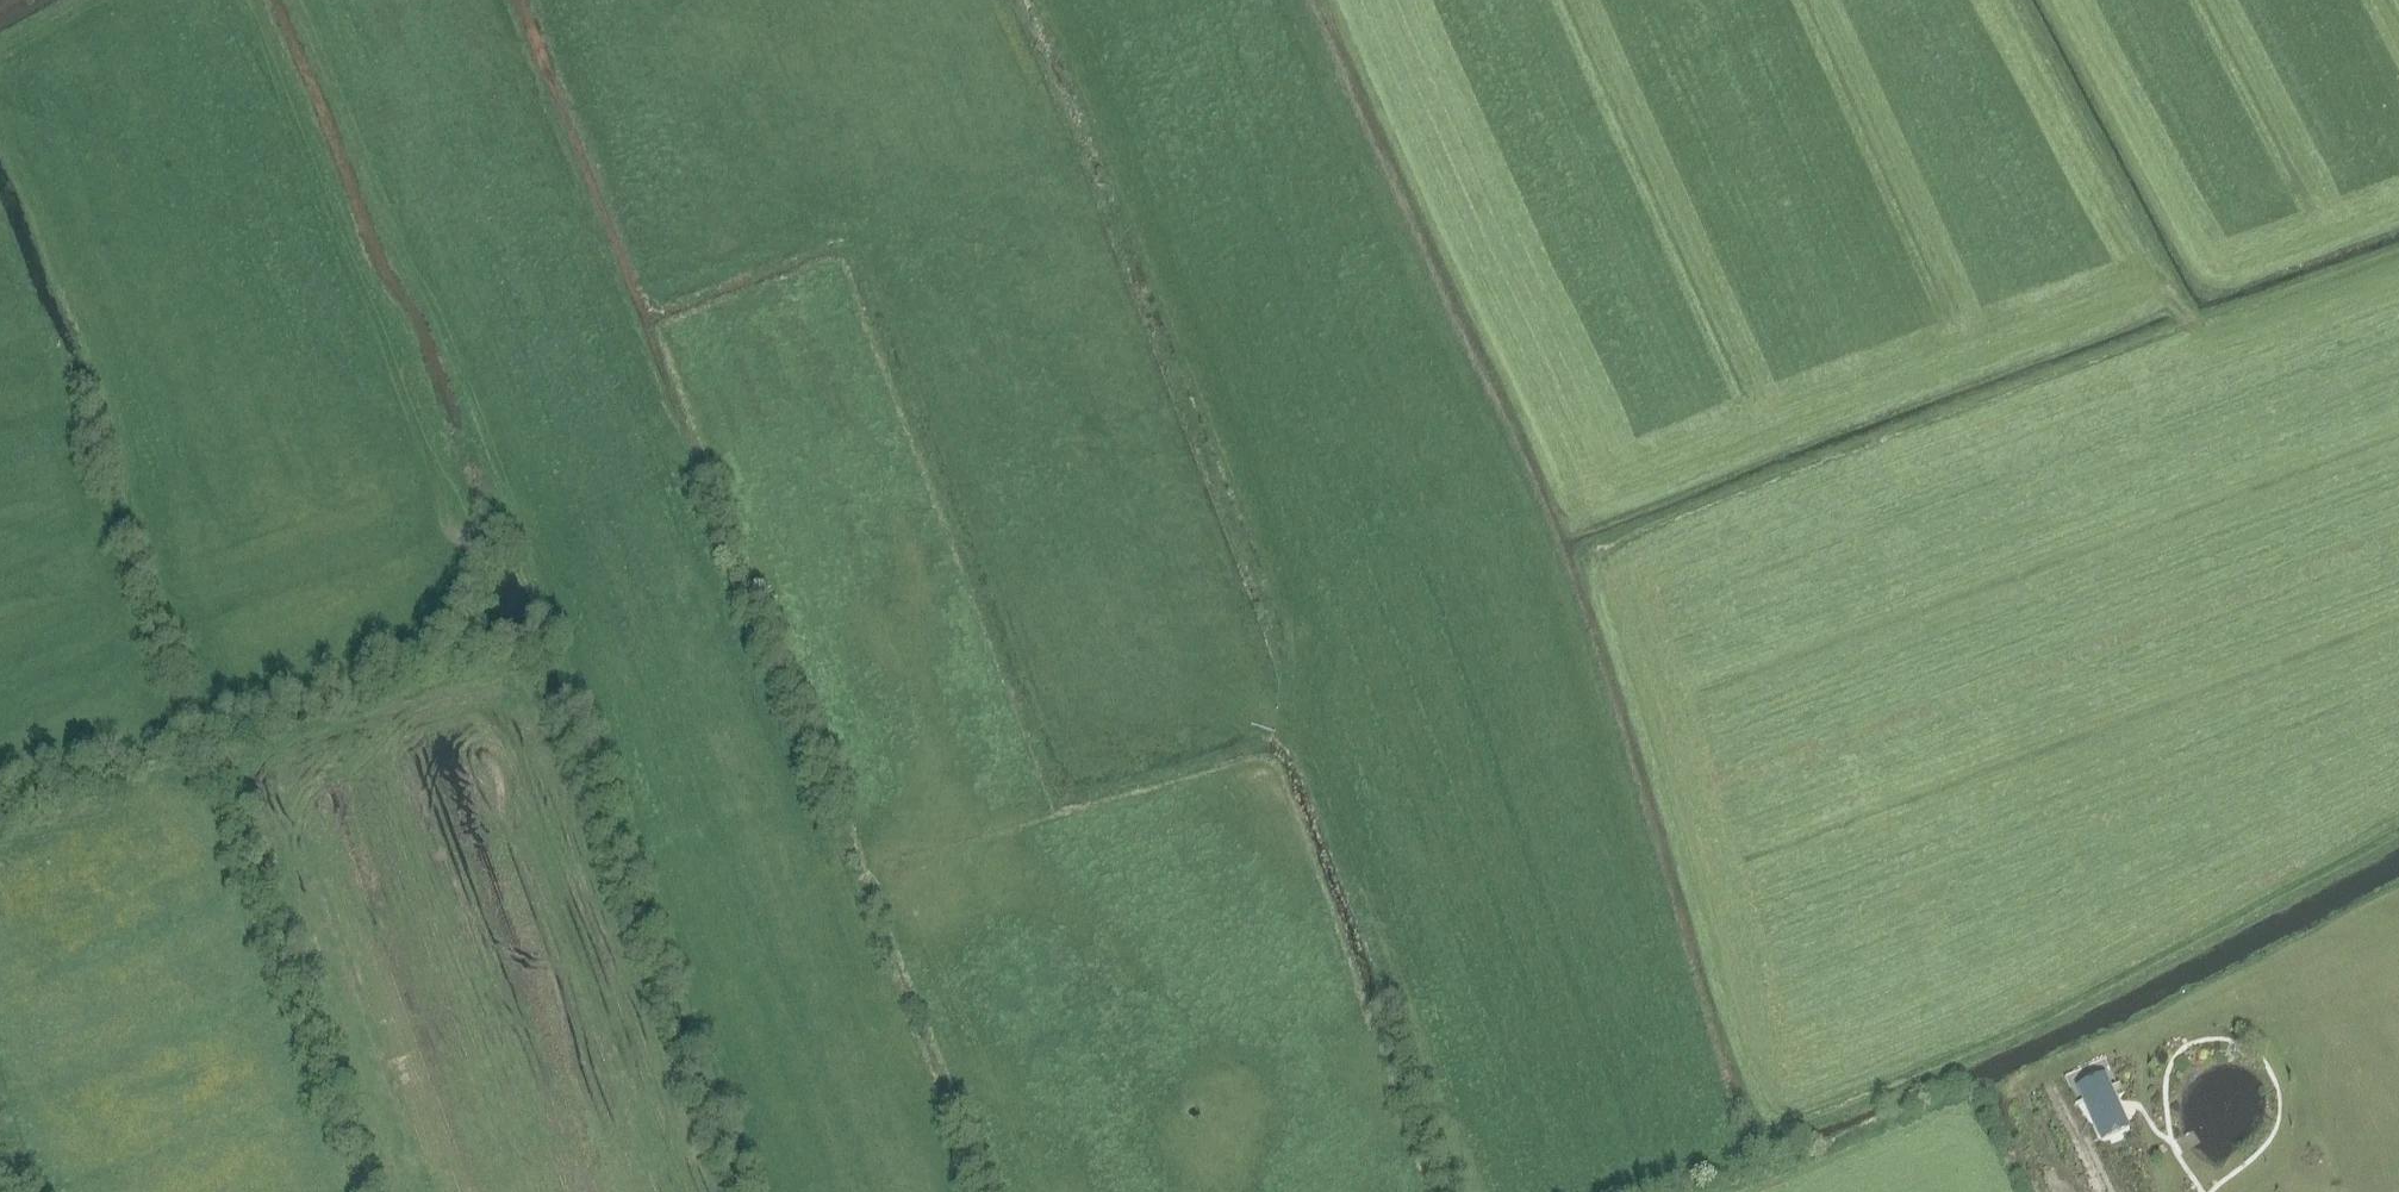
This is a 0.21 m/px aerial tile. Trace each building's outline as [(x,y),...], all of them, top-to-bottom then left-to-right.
[(2126,1127),(2108,1088),(2085,1099),(2102,1138),(2126,1127)]
